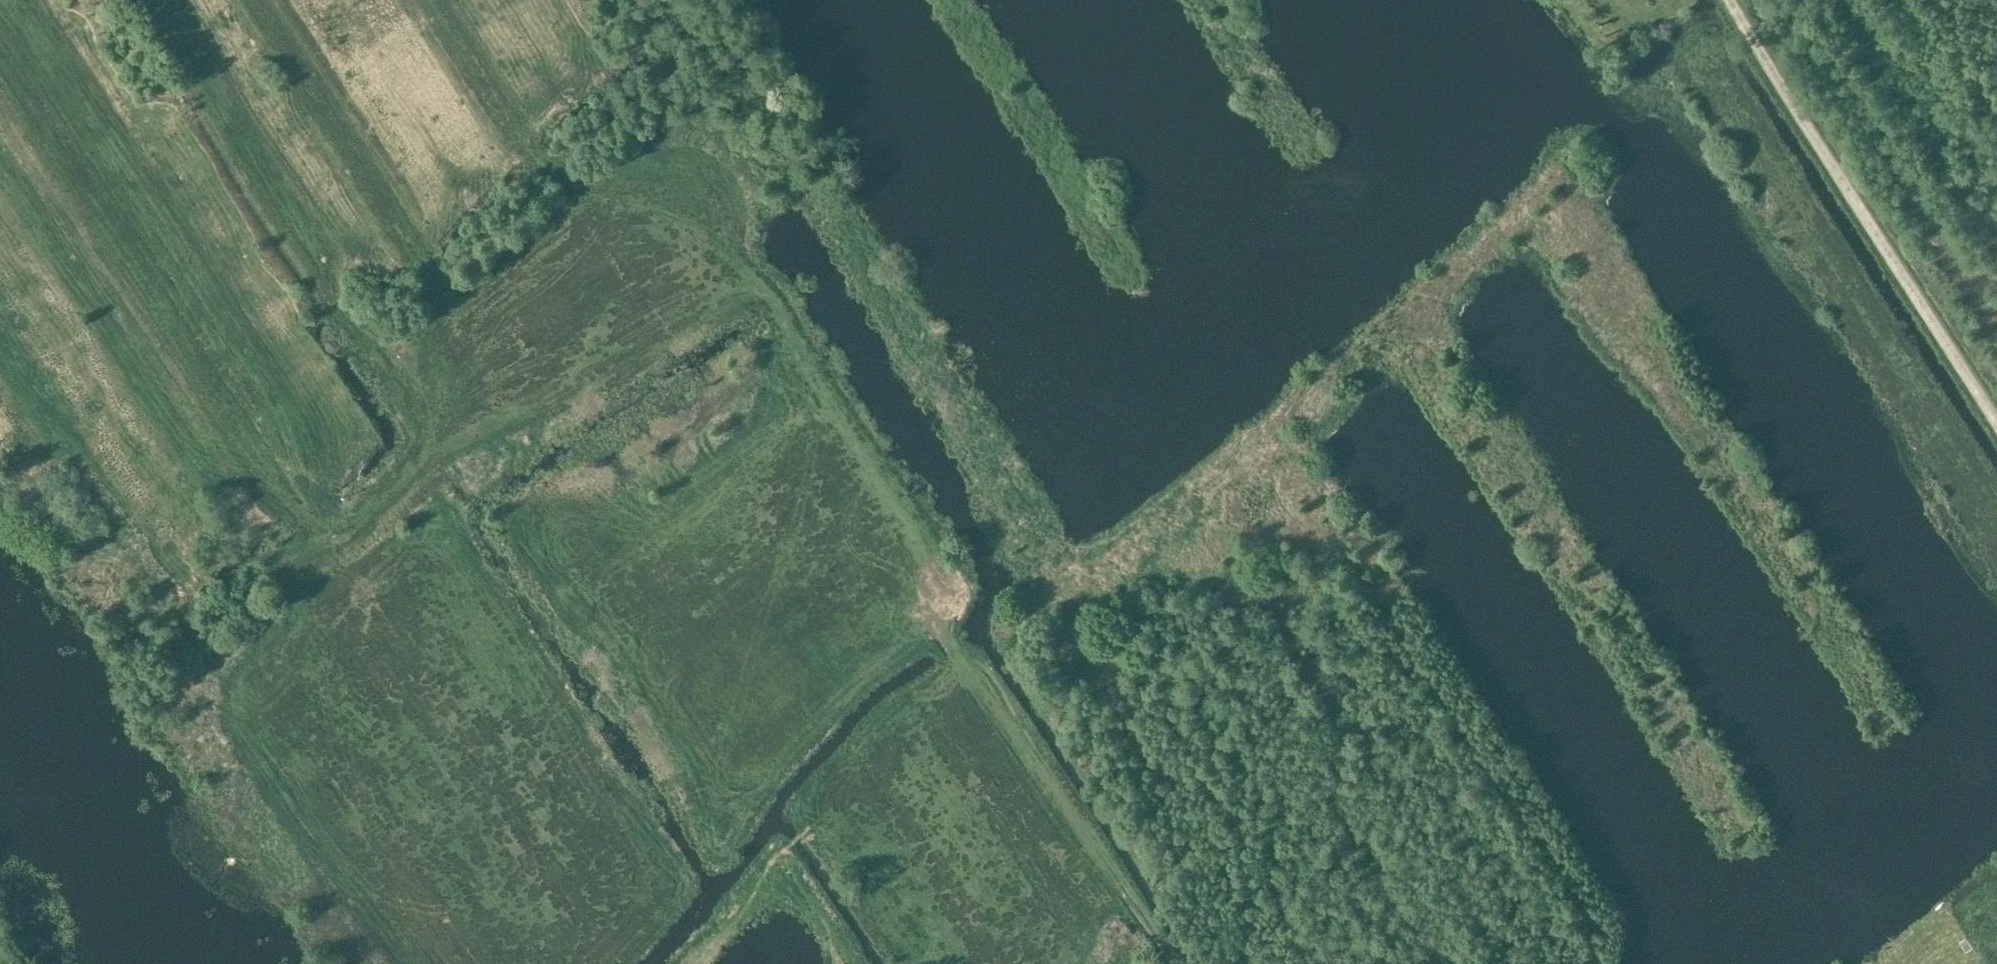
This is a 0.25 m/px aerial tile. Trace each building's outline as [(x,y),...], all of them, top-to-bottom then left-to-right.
[(1616,73),(1621,79),(1638,64),(1633,58),(1616,73)]
